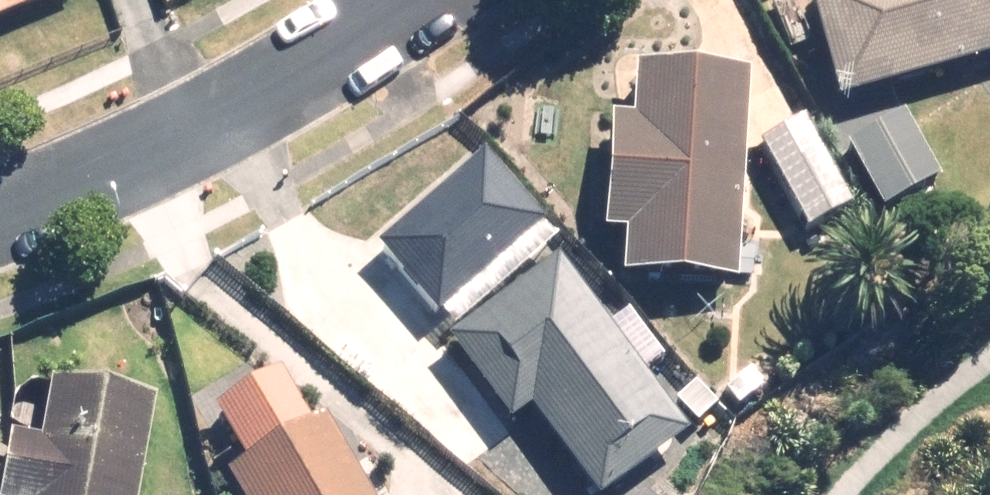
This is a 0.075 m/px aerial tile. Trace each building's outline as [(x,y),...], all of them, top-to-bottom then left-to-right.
[(16,18),(60,0),(9,0),(16,18)] [(838,106),(989,68),(989,0),(811,0),(838,106)] [(607,123),(598,238),(636,241),(633,284),(732,291),(747,85),(635,77),(631,125),(607,123)] [(906,120),(847,149),(881,218),(940,189),(906,120)] [(801,124),(759,147),(809,240),(851,218),(801,124)] [(479,157),(406,209),(459,285),(533,233),(479,157)] [(505,428),(532,409),(592,494),(603,494),(683,439),(561,263),(446,344),(505,428)] [(252,467),(230,480),(239,494),(370,494),(329,423),(313,432),(279,373),(218,408),(252,467)] [(153,405),(48,388),(39,442),(6,437),(0,471),(0,494),(138,494),(153,405)]
